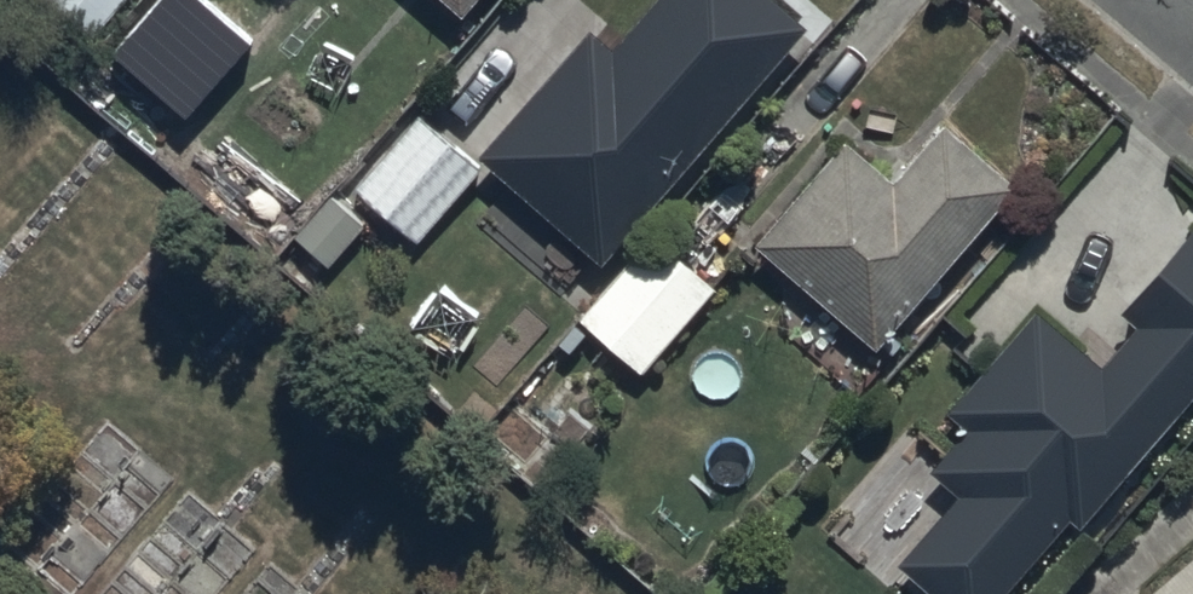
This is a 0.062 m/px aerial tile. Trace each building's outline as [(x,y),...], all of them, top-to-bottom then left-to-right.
[(98,34),(126,0),(58,0),(98,34)] [(463,10),(472,0),(451,0),(463,10)] [(785,0),(651,0),(615,43),(590,21),(482,149),(607,254),(806,18),(785,0)] [(483,162),(418,108),(354,184),(419,238),(483,162)] [(878,346),(1017,187),(1022,181),(947,115),(896,174),(847,131),(753,238),(878,346)] [(366,222),(327,190),(291,232),(330,265),(366,222)] [(1125,305),(1140,318),(1103,361),(1036,303),(925,432),(945,450),(932,464),(960,489),(900,559),(941,593),(1005,593),(1075,513),(1085,522),(1192,397),(1192,226),(1125,305)] [(717,281),(654,227),(576,316),(639,371),(717,281)] [(1141,593),(1192,593),(1192,551),(1141,593)]
